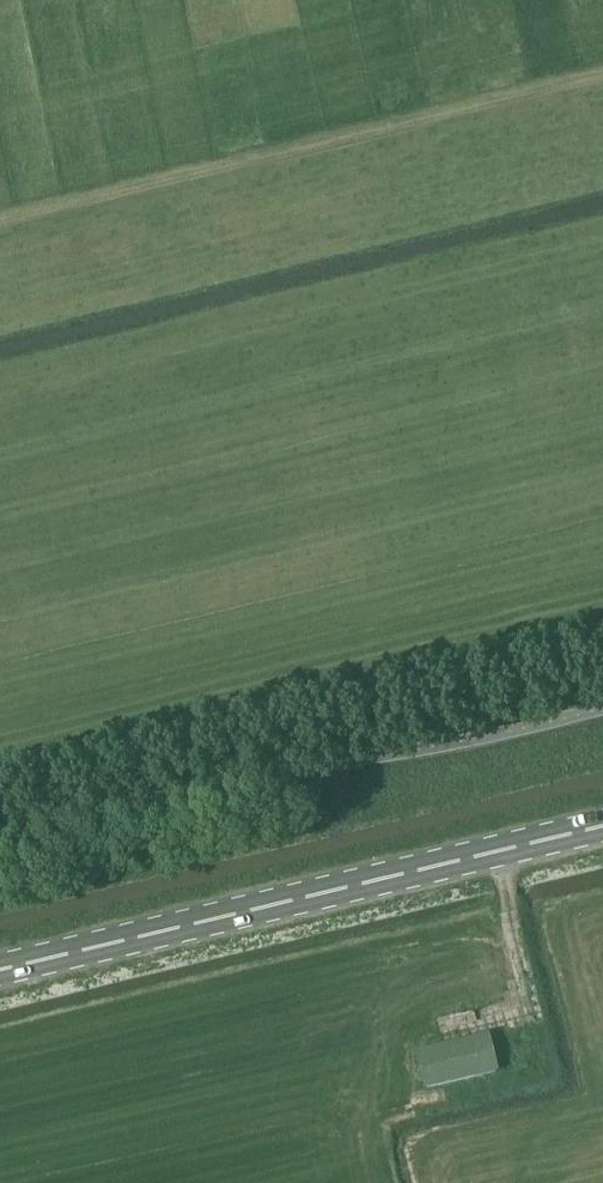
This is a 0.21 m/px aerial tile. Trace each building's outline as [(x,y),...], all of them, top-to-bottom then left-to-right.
[(490,1034),(416,1052),(425,1092),(500,1074),(490,1034)]
